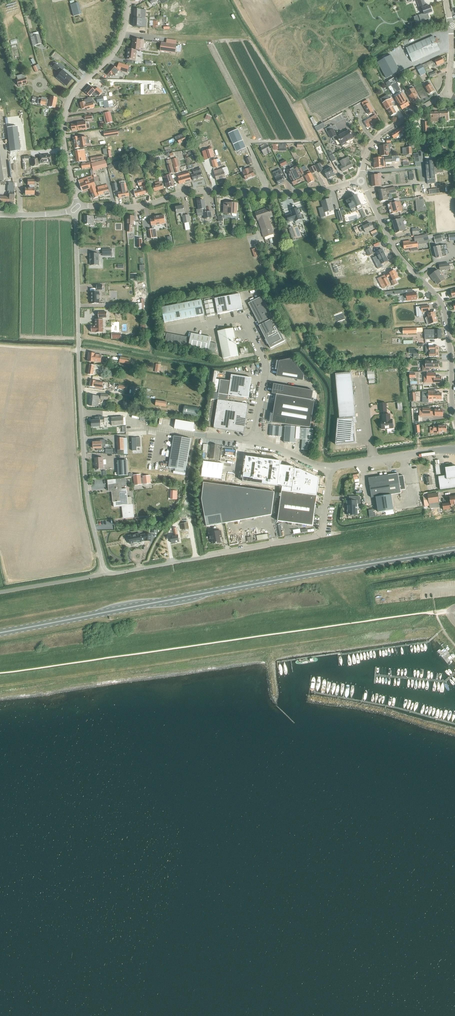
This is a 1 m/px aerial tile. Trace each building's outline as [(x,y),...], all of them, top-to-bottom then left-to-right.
[(417,1),(421,12),(423,11),(424,14),(419,16),(421,21),(421,22),(429,18),(428,14),(429,13),(429,14),(431,13),(432,12),(430,6),(426,7),(423,0),(421,0),(417,1)] [(71,4),(74,16),(81,14),(78,2),(71,4)] [(134,26),(146,27),(147,19),(141,19),(141,9),(134,9),(134,26)] [(433,36),(406,48),(407,51),(410,58),(412,62),(439,50),(433,36)] [(126,59),(135,60),(137,50),(143,51),(143,48),(142,48),(142,44),(144,44),(144,40),(133,39),(132,49),(128,49),(126,59)] [(161,43),(160,51),(175,53),(176,45),(161,43)] [(392,55),(378,62),(386,78),(400,71),(392,55)] [(435,61),(432,62),(432,61),(423,65),(424,68),(433,63),(433,65),(432,65),(433,67),(437,66),(444,63),(442,57),(435,60),(435,61)] [(56,62),(54,63),(55,64),(59,67),(62,70),(63,70),(65,67),(60,63),(56,62)] [(119,63),(117,68),(117,69),(118,69),(119,70),(120,71),(119,71),(127,73),(129,66),(119,63)] [(113,65),(106,74),(110,77),(111,76),(112,77),(114,75),(115,76),(119,71),(120,71),(119,70),(118,69),(117,69),(117,68),(116,68),(113,65)] [(416,67),(419,73),(425,70),(422,65),(416,67)] [(56,78),(65,86),(72,77),(63,70),(56,78)] [(17,81),(18,86),(27,84),(26,78),(17,81)] [(393,89),(391,91),(393,95),(401,90),(397,83),(393,78),(388,81),(393,89)] [(429,83),(424,86),(429,94),(430,94),(431,94),(432,94),(432,93),(433,93),(433,92),(434,91),(429,83)] [(90,85),(85,91),(90,96),(92,94),(95,96),(97,96),(98,95),(99,96),(103,92),(98,87),(95,90),(90,85)] [(412,100),(414,103),(419,100),(417,97),(418,96),(414,88),(406,92),(411,100),(412,100)] [(403,94),(395,98),(398,102),(402,110),(409,106),(405,98),(403,94)] [(48,106),(48,107),(55,109),(57,98),(50,97),(49,101),(41,100),(40,105),(48,106)] [(103,97),(97,98),(97,103),(99,102),(100,107),(104,106),(105,108),(111,107),(110,104),(113,104),(112,101),(108,101),(108,100),(107,100),(104,101),(103,97)] [(81,103),(82,109),(87,108),(87,110),(95,108),(92,98),(88,98),(88,99),(85,100),(85,102),(81,103)] [(392,98),(382,103),(386,110),(387,110),(391,116),(396,113),(393,107),(393,106),(391,102),(394,101),(392,98)] [(367,100),(362,103),(368,115),(374,112),(367,100)] [(441,121),(440,117),(445,117),(445,120),(448,120),(448,111),(440,112),(440,111),(430,112),(431,122),(441,121)] [(364,121),(368,127),(372,125),(373,127),(380,122),(376,115),(364,121)] [(79,131),(87,130),(86,121),(77,123),(77,124),(71,125),(72,131),(78,130),(79,131)] [(317,126),(315,128),(317,131),(325,127),(323,123),(317,126)] [(17,126),(7,128),(10,152),(20,151),(17,126)] [(336,135),(331,126),(326,129),(331,138),(336,135)] [(391,134),(394,139),(407,131),(406,130),(404,126),(391,134)] [(238,130),(229,134),(237,152),(246,148),(238,130)] [(337,137),(342,146),(346,144),(346,143),(346,142),(349,140),(350,141),(353,139),(353,138),(349,130),(337,137)] [(175,138),(176,139),(177,138),(180,144),(186,141),(184,134),(175,138)] [(73,138),(75,149),(80,148),(91,146),(91,144),(90,144),(90,140),(90,139),(87,139),(86,137),(81,138),(81,137),(73,138)] [(390,151),(390,148),(392,147),(391,144),(385,145),(385,146),(380,146),(381,156),(388,156),(388,152),(389,152),(390,151)] [(266,145),(261,147),(261,149),(262,152),(266,150),(268,153),(271,152),(268,145),(267,146),(266,145)] [(214,157),(212,149),(202,152),(205,160),(214,157)] [(84,150),(75,151),(77,162),(86,161),(84,150)] [(38,166),(38,164),(41,163),(41,164),(51,163),(50,155),(40,156),(40,160),(37,160),(37,159),(32,160),(33,167),(38,166)] [(374,158),(373,158),(373,159),(374,168),(383,167),(385,167),(385,163),(395,162),(395,160),(399,160),(398,156),(374,159),(374,158)] [(180,167),(177,158),(172,160),(176,173),(179,172),(177,167),(180,167)] [(353,167),(349,159),(348,158),(345,159),(340,162),(342,166),(340,167),(343,172),(353,167)] [(220,159),(212,161),(214,168),(222,166),(220,159)] [(108,167),(106,160),(95,162),(97,170),(108,167)] [(426,165),(427,180),(430,179),(430,180),(427,181),(428,184),(436,183),(435,173),(444,172),(443,170),(453,169),(453,167),(436,169),(436,164),(434,165),(433,161),(426,161),(426,165)] [(315,166),(319,173),(324,170),(320,163),(315,166)] [(290,177),(294,186),(304,181),(300,173),(299,173),(296,166),(287,171),(290,177)] [(240,168),(241,172),(242,171),(246,180),(255,176),(251,167),(246,170),(245,167),(242,169),(242,167),(240,168)] [(223,169),(214,171),(216,178),(216,180),(224,178),(225,178),(225,175),(229,173),(227,168),(223,169)] [(324,172),(328,179),(336,175),(332,168),(324,172)] [(192,175),(193,180),(203,178),(201,172),(200,169),(193,170),(194,174),(192,175)] [(281,175),(283,174),(280,169),(273,173),(275,178),(279,185),(284,182),(281,175)] [(304,174),(309,183),(315,180),(310,171),(305,173),(304,174)] [(178,179),(180,184),(191,181),(189,172),(178,175),(179,179),(178,179)] [(376,175),(371,176),(372,187),(381,186),(380,178),(381,178),(381,173),(376,174),(376,175)] [(164,177),(167,188),(174,186),(171,175),(164,177)] [(156,186),(153,186),(154,191),(164,189),(162,181),(161,177),(159,177),(158,179),(159,182),(155,183),(156,186)] [(87,178),(79,181),(82,191),(90,189),(92,195),(90,195),(91,198),(93,198),(93,199),(98,197),(95,187),(96,187),(93,179),(88,181),(87,178)] [(135,190),(134,190),(136,197),(149,193),(145,180),(145,179),(138,181),(138,182),(139,186),(140,186),(141,190),(137,191),(137,189),(135,190)] [(29,188),(25,188),(25,195),(35,195),(35,188),(34,188),(34,185),(34,180),(27,180),(27,185),(28,185),(29,185),(29,188)] [(121,192),(118,193),(119,198),(129,196),(127,187),(126,187),(126,184),(120,185),(121,188),(121,192)] [(109,193),(110,193),(108,185),(98,188),(98,190),(98,191),(99,196),(105,194),(105,195),(106,195),(109,194),(109,193)] [(387,194),(396,192),(395,187),(386,189),(378,190),(381,202),(388,200),(387,194)] [(14,204),(15,192),(14,192),(14,190),(9,189),(9,197),(5,197),(0,196),(0,198),(0,203),(14,204)] [(347,200),(353,213),(363,208),(356,195),(353,196),(354,198),(352,199),(352,198),(347,200)] [(323,207),(318,208),(321,218),(326,216),(325,213),(334,210),(330,199),(321,201),(323,207)] [(389,204),(388,204),(391,214),(403,211),(400,201),(398,202),(398,201),(395,202),(394,199),(388,201),(389,204)] [(199,209),(197,210),(197,213),(203,212),(204,212),(205,219),(212,217),(211,211),(206,212),(206,208),(204,200),(198,201),(199,209)] [(416,200),(417,209),(425,209),(425,208),(424,208),(423,200),(419,200),(416,200)] [(232,212),(232,215),(233,216),(236,216),(237,204),(225,203),(224,213),(228,213),(228,212),(232,212)] [(176,207),(177,214),(181,213),(182,217),(183,216),(184,223),(190,222),(189,215),(185,216),(184,206),(176,207)] [(268,217),(272,215),(270,208),(255,213),(264,237),(274,234),(268,217)] [(292,214),(287,216),(289,222),(294,220),(295,222),(296,224),(303,222),(302,219),(298,208),(291,211),(292,214)] [(155,219),(150,220),(151,226),(166,224),(164,215),(154,217),(155,219)] [(91,226),(94,226),(94,216),(85,216),(85,225),(91,225),(91,226)] [(403,231),(402,226),(403,226),(401,220),(400,221),(400,219),(393,221),(396,233),(403,231)] [(362,224),(354,228),(356,233),(361,231),(361,232),(365,230),(366,233),(373,229),(371,223),(363,227),(362,224)] [(410,249),(409,248),(418,247),(418,242),(428,240),(427,236),(427,235),(414,236),(415,242),(411,242),(410,241),(403,242),(404,249),(405,249),(405,250),(406,250),(409,250),(410,249)] [(441,235),(434,237),(435,243),(443,241),(442,241),(447,240),(446,235),(444,236),(444,235),(441,236),(441,235)] [(375,253),(381,264),(388,261),(382,249),(375,253)] [(91,258),(90,258),(90,262),(91,262),(91,265),(95,265),(95,269),(102,268),(101,265),(99,265),(99,254),(90,254),(91,258)] [(393,280),(391,281),(393,285),(397,283),(395,279),(398,278),(395,270),(389,273),(390,273),(386,275),(387,278),(391,276),(393,280)] [(430,276),(433,279),(434,279),(437,285),(444,280),(438,270),(430,276)] [(382,280),(385,287),(390,285),(386,278),(382,280)] [(412,289),(394,291),(395,294),(402,294),(403,301),(417,300),(416,292),(412,292),(412,289)] [(97,291),(91,291),(91,304),(99,304),(99,290),(97,290),(97,291)] [(240,294),(227,296),(230,312),(243,309),(240,294)] [(230,312),(227,296),(215,299),(217,310),(218,314),(230,312)] [(259,326),(270,349),(285,341),(262,296),(248,303),(260,325),(259,326)] [(201,300),(191,302),(194,317),(204,315),(201,300)] [(204,301),(207,317),(215,315),(212,300),(210,300),(204,301)] [(191,302),(181,304),(184,319),(194,317),(191,302)] [(171,306),(174,321),(184,319),(181,304),(171,306)] [(428,317),(426,317),(428,325),(430,324),(437,322),(434,312),(429,314),(429,312),(430,312),(429,305),(421,306),(421,307),(416,307),(417,316),(422,316),(422,312),(426,312),(427,314),(428,317)] [(164,323),(174,321),(171,306),(161,308),(164,323)] [(90,330),(91,331),(92,331),(92,333),(96,333),(103,333),(103,318),(107,318),(107,312),(98,312),(98,318),(99,318),(99,320),(95,320),(95,327),(91,327),(91,328),(91,329),(90,330)] [(218,331),(223,359),(239,356),(236,342),(234,342),(233,338),(235,338),(233,328),(218,331)] [(441,330),(425,330),(425,334),(428,334),(428,339),(441,339),(441,330)] [(188,347),(198,349),(201,335),(191,333),(190,338),(189,346),(188,347)] [(201,335),(198,349),(208,351),(210,343),(211,337),(201,335)] [(88,362),(95,363),(95,362),(101,363),(102,355),(96,355),(96,354),(89,353),(88,362)] [(277,377),(303,381),(304,375),(292,359),(290,359),(279,361),(279,362),(278,362),(276,369),(278,369),(277,377)] [(430,371),(430,368),(439,368),(439,361),(431,362),(431,361),(425,361),(425,362),(422,362),(422,371),(430,371)] [(88,374),(93,375),(94,368),(100,369),(101,365),(95,364),(95,365),(90,364),(88,374)] [(339,419),(337,419),(335,445),(356,443),(353,418),(355,418),(351,373),(335,374),(339,419)] [(427,373),(427,380),(434,380),(434,383),(442,383),(442,377),(434,377),(434,373),(427,373)] [(249,398),(252,378),(231,375),(230,381),(221,380),(216,415),(214,428),(244,433),(248,404),(228,401),(228,395),(249,398)] [(90,386),(96,387),(96,388),(102,389),(103,383),(91,380),(90,386)] [(274,384),(272,394),(276,394),(280,395),(282,385),(274,384)] [(282,385),(280,395),(288,396),(290,387),(282,385)] [(290,387),(288,396),(296,398),(297,388),(290,387)] [(297,388),(296,398),(304,399),(305,389),(297,388)] [(305,389),(304,399),(312,401),(313,391),(305,389)] [(428,392),(423,392),(423,399),(428,399),(428,400),(442,400),(442,393),(437,393),(437,391),(428,391),(428,392)] [(90,406),(99,406),(99,398),(101,398),(101,399),(108,400),(109,394),(101,394),(101,397),(99,397),(99,396),(90,395),(90,406)] [(272,414),(270,421),(272,421),(271,422),(310,427),(314,401),(312,401),(304,399),(296,398),(288,396),(280,395),(276,394),(273,414),(272,414)] [(183,416),(197,419),(199,407),(185,405),(183,416)] [(381,423),(382,429),(392,428),(392,420),(390,420),(390,414),(382,415),(383,423),(381,423)] [(112,418),(104,418),(104,417),(96,418),(96,420),(92,421),(92,427),(101,427),(100,423),(104,423),(104,422),(112,422),(112,426),(124,425),(124,417),(112,418)] [(176,421),(174,429),(193,432),(194,424),(176,421)] [(285,426),(284,443),(295,443),(296,439),(297,427),(285,426)] [(302,440),(302,450),(308,450),(308,440),(312,440),(313,429),(300,428),(299,439),(302,440)] [(169,468),(186,471),(191,439),(174,436),(169,463),(169,465),(169,468)] [(140,438),(132,438),(132,451),(136,451),(136,447),(140,447),(140,438)] [(96,442),(93,443),(94,449),(97,449),(97,451),(102,451),(102,449),(102,448),(104,448),(104,447),(106,446),(105,444),(108,444),(108,441),(105,441),(105,440),(96,440),(96,442)] [(219,450),(217,450),(218,445),(211,445),(210,459),(218,460),(219,450)] [(95,459),(95,462),(96,470),(97,470),(99,470),(103,469),(103,458),(95,459)] [(117,461),(118,476),(128,475),(127,460),(117,461)] [(438,477),(440,490),(454,488),(454,467),(445,468),(446,476),(438,477)] [(398,473),(388,475),(391,495),(401,493),(406,492),(403,476),(398,476),(398,473)] [(140,474),(133,475),(134,486),(151,484),(150,475),(142,476),(143,478),(141,478),(140,474)] [(391,495),(388,475),(368,478),(371,498),(391,495)] [(116,484),(108,485),(109,490),(112,490),(113,502),(114,502),(114,507),(122,506),(123,518),(134,517),(132,505),(129,505),(127,489),(121,490),(121,486),(127,486),(126,478),(116,479),(116,484)] [(202,499),(206,527),(271,515),(274,492),(204,483),(202,499)] [(278,521),(313,526),(317,496),(282,491),(278,521)] [(437,493),(423,495),(425,507),(429,506),(430,508),(439,507),(437,493)] [(391,495),(376,497),(378,512),(393,510),(391,495)] [(357,504),(361,504),(360,498),(360,497),(359,496),(349,496),(349,498),(349,501),(347,501),(348,516),(357,515),(357,504)] [(443,510),(452,509),(451,505),(454,505),(454,496),(449,496),(450,503),(442,504),(443,510)] [(170,537),(171,544),(179,542),(178,536),(176,528),(173,529),(174,537),(170,537)] [(221,538),(221,535),(221,531),(209,533),(210,539),(212,539),(213,544),(217,544),(217,543),(221,542),(220,538),(221,538)] [(128,541),(129,543),(130,543),(131,544),(134,544),(136,545),(138,545),(139,543),(142,542),(142,541),(145,540),(145,541),(152,542),(152,535),(146,534),(146,535),(141,535),(141,534),(129,536),(130,540),(129,540),(128,541)]
